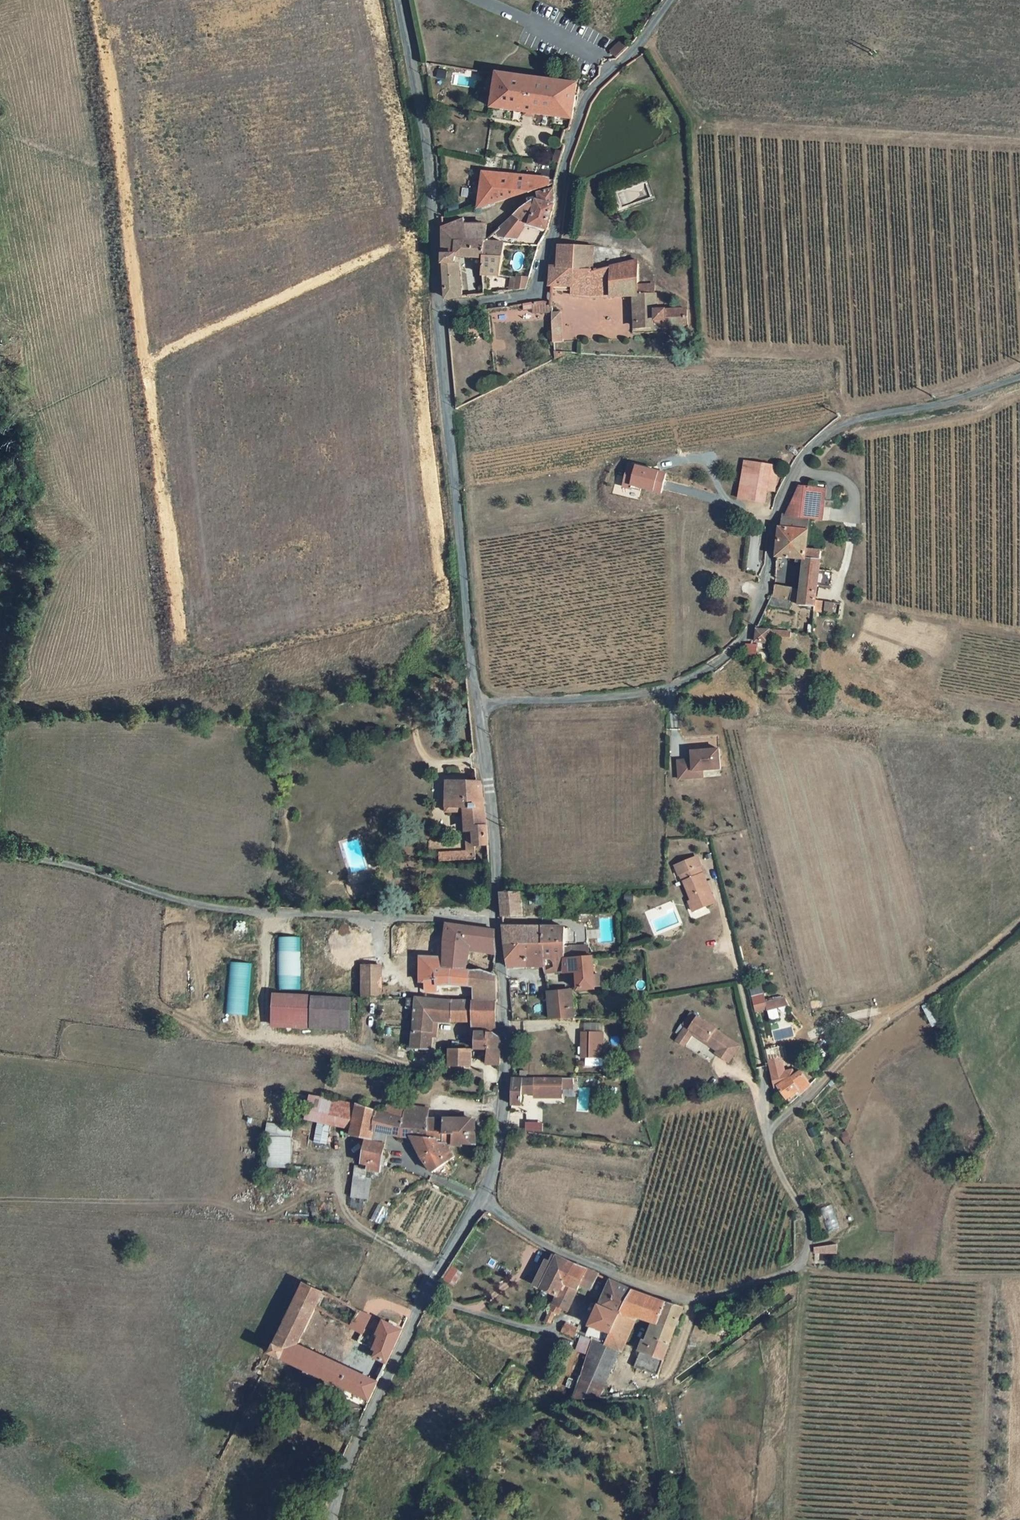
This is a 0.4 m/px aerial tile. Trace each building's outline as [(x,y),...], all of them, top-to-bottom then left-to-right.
[(495,66),(489,101),(569,111),(574,78),(495,66)] [(483,207),(550,184),(551,166),(484,166),(483,207)] [(537,200),(514,222),(521,231),(529,226),(546,228),(552,209),(558,205),(557,187),(546,191),(544,200),(537,200)] [(470,222),(469,217),(445,223),(447,288),(449,291),(452,294),(456,296),(460,296),(465,295),(465,287),(460,284),(460,257),(489,255),(489,238),(496,237),(494,217),(470,222)] [(513,237),(521,231),(514,222),(502,233),(505,236),(509,237),(513,237)] [(497,237),(496,237),(489,238),(489,255),(489,275),(507,275),(508,240),(497,237)] [(562,264),(556,264),(556,279),(579,278),(579,287),(606,291),(643,292),(642,323),(692,324),(692,308),(662,306),(661,292),(650,291),(650,280),(644,280),(644,257),(596,266),(597,242),(563,241),(562,264)] [(515,278),(516,289),(521,288),(521,275),(507,275),(507,278),(515,278)] [(661,292),(660,280),(650,280),(650,291),(661,292)] [(556,310),(555,297),(529,300),(529,307),(537,307),(537,311),(556,310)] [(566,343),(565,314),(556,315),(558,343),(566,343)] [(768,483),(768,470),(745,469),(744,485),(768,483)] [(778,470),(768,470),(768,483),(778,482),(778,470)] [(778,482),(768,483),(768,491),(778,491),(778,482)] [(744,504),(768,503),(768,491),(768,483),(744,485),(744,504)] [(800,559),(799,584),(777,583),(776,589),(773,599),(768,609),(787,610),(788,602),(797,602),(798,605),(812,606),(812,612),(820,613),(821,602),(821,583),(821,568),(822,547),(807,545),(811,512),(816,513),(818,500),(826,501),(835,502),(835,495),(828,494),(828,486),(806,483),(799,515),(789,515),(788,525),(785,525),(780,558),(800,559)] [(825,514),(826,501),(818,500),(816,513),(825,514)] [(835,583),(835,568),(821,568),(821,583),(835,583)] [(828,614),(828,602),(821,602),(820,613),(828,614)] [(790,638),(790,629),(757,628),(756,630),(756,639),(759,640),(759,647),(767,647),(767,637),(790,638)] [(756,644),(744,644),(744,658),(755,659),(756,644)] [(676,763),(677,783),(703,782),(703,773),(717,772),(716,751),(688,753),(689,762),(676,763)] [(463,847),(472,847),(485,846),(478,781),(447,783),(449,811),(462,811),(463,847)] [(464,862),(472,861),(472,847),(463,847),(464,852),(464,862)] [(464,862),(464,852),(439,853),(440,862),(464,862)] [(697,857),(675,867),(679,874),(680,874),(683,881),(684,881),(692,899),(697,909),(715,901),(699,865),(701,865),(697,857)] [(376,882),(363,885),(365,893),(378,890),(376,882)] [(367,899),(380,897),(378,890),(365,893),(367,899)] [(506,913),(526,912),(525,892),(504,892),(506,913)] [(692,918),(710,913),(709,908),(691,913),(692,918)] [(541,922),(507,921),(508,939),(540,940),(541,922)] [(568,940),(568,928),(568,923),(541,922),(540,940),(568,940)] [(469,949),(494,953),(494,928),(447,924),(447,958),(446,969),(468,970),(469,949)] [(568,928),(568,940),(581,940),(581,928),(568,928)] [(299,1017),(302,984),(307,932),(284,930),(280,983),(268,982),(265,1014),(299,1017)] [(510,963),(513,965),(533,966),(533,953),(540,953),(540,940),(508,939),(510,963)] [(568,968),(568,956),(568,946),(568,940),(540,940),(540,953),(533,953),(533,966),(548,966),(548,974),(558,968),(568,968)] [(568,956),(581,956),(581,945),(568,946),(568,956)] [(591,945),(581,945),(581,956),(592,956),(591,945)] [(245,952),(222,950),(219,1003),(241,1004),(245,952)] [(581,956),(568,956),(568,968),(579,968),(580,990),(596,989),(595,956),(592,956),(581,956)] [(496,999),(496,977),(482,970),(477,969),(473,970),(468,970),(446,969),(447,958),(420,957),(419,982),(423,982),(424,991),(437,991),(437,985),(446,985),(459,985),(472,986),(472,998),(496,999)] [(374,963),(356,964),(356,994),(375,995),(374,963)] [(749,987),(754,1013),(767,1011),(768,1019),(787,1016),(784,997),(764,1001),(762,985),(749,987)] [(549,991),(550,1016),(576,1015),(574,991),(549,991)] [(343,996),(305,993),(302,1017),(340,1020),(343,996)] [(409,996),(399,996),(399,1006),(409,1006),(409,996)] [(409,1045),(427,1045),(428,1022),(473,1022),(473,1029),(492,1030),(496,1018),(496,1008),(496,999),(472,998),(409,996),(409,1006),(409,1045)] [(693,1017),(690,1021),(693,1023),(691,1025),(689,1024),(686,1028),(689,1030),(683,1039),(691,1043),(696,1035),(722,1051),(719,1057),(732,1065),(742,1048),(717,1033),(718,1032),(700,1020),(699,1021),(693,1017)] [(492,1030),(473,1029),(473,1047),(485,1047),(484,1060),(499,1061),(499,1038),(492,1030)] [(608,1055),(607,1029),(586,1029),(586,1055),(608,1055)] [(470,1077),(471,1046),(451,1046),(451,1075),(470,1077)] [(786,1103),(788,1096),(802,1094),(811,1085),(808,1080),(801,1081),(797,1072),(785,1074),(782,1059),(766,1062),(768,1075),(771,1085),(774,1090),(779,1096),(786,1103)] [(537,1075),(515,1076),(514,1103),(526,1103),(528,1091),(537,1090),(537,1075)] [(565,1093),(565,1075),(537,1075),(537,1090),(538,1090),(543,1091),(543,1094),(565,1093)] [(328,1124),(331,1102),(306,1098),(302,1120),(328,1124)] [(349,1127),(353,1105),(331,1102),(328,1124),(349,1127)] [(399,1116),(410,1119),(412,1107),(391,1104),(389,1114),(399,1116)] [(349,1127),(348,1133),(364,1135),(369,1136),(371,1127),(382,1130),(409,1136),(430,1171),(452,1156),(443,1143),(423,1139),(424,1122),(410,1119),(399,1116),(389,1114),(375,1109),(353,1105),(349,1127)] [(412,1106),(412,1107),(410,1119),(424,1122),(423,1139),(443,1143),(461,1147),(462,1143),(473,1144),(475,1130),(472,1129),(473,1120),(464,1119),(430,1122),(432,1109),(412,1106)] [(542,1131),(542,1121),(524,1121),(524,1131),(542,1131)] [(266,1166),(291,1166),(291,1124),(266,1124),(266,1166)] [(369,1138),(380,1140),(382,1130),(371,1127),(369,1136),(369,1138)] [(364,1135),(363,1145),(361,1158),(367,1159),(378,1161),(380,1140),(369,1138),(369,1136),(364,1135)] [(376,1169),(378,1161),(367,1159),(366,1167),(376,1169)] [(353,1167),(350,1197),(367,1198),(370,1168),(353,1167)] [(821,1245),(821,1250),(839,1253),(844,1253),(842,1244),(824,1244),(821,1245)] [(594,1289),(600,1274),(559,1253),(553,1262),(540,1283),(554,1291),(541,1317),(546,1320),(551,1310),(555,1312),(559,1305),(567,1309),(580,1283),(594,1289)] [(540,1283),(553,1262),(544,1257),(532,1278),(540,1283)] [(454,1284),(462,1271),(449,1264),(442,1277),(454,1284)] [(636,1289),(613,1280),(586,1334),(597,1339),(599,1335),(610,1339),(636,1289)] [(273,1353),(305,1369),(370,1400),(379,1383),(299,1344),(314,1314),(362,1336),(372,1314),(324,1290),(306,1282),(273,1353)] [(599,1335),(597,1339),(623,1350),(637,1314),(657,1319),(640,1366),(662,1374),(688,1307),(665,1300),(636,1289),(610,1339),(599,1335)] [(387,1365),(403,1330),(388,1322),(384,1330),(373,1325),(368,1333),(377,1338),(371,1350),(375,1351),(371,1358),(387,1365)] [(562,1329),(572,1333),(575,1327),(564,1323),(562,1329)] [(574,1396),(605,1395),(623,1350),(597,1339),(581,1373),(574,1396)] [(305,1369),(273,1353),(267,1365),(299,1381),(305,1369)]
